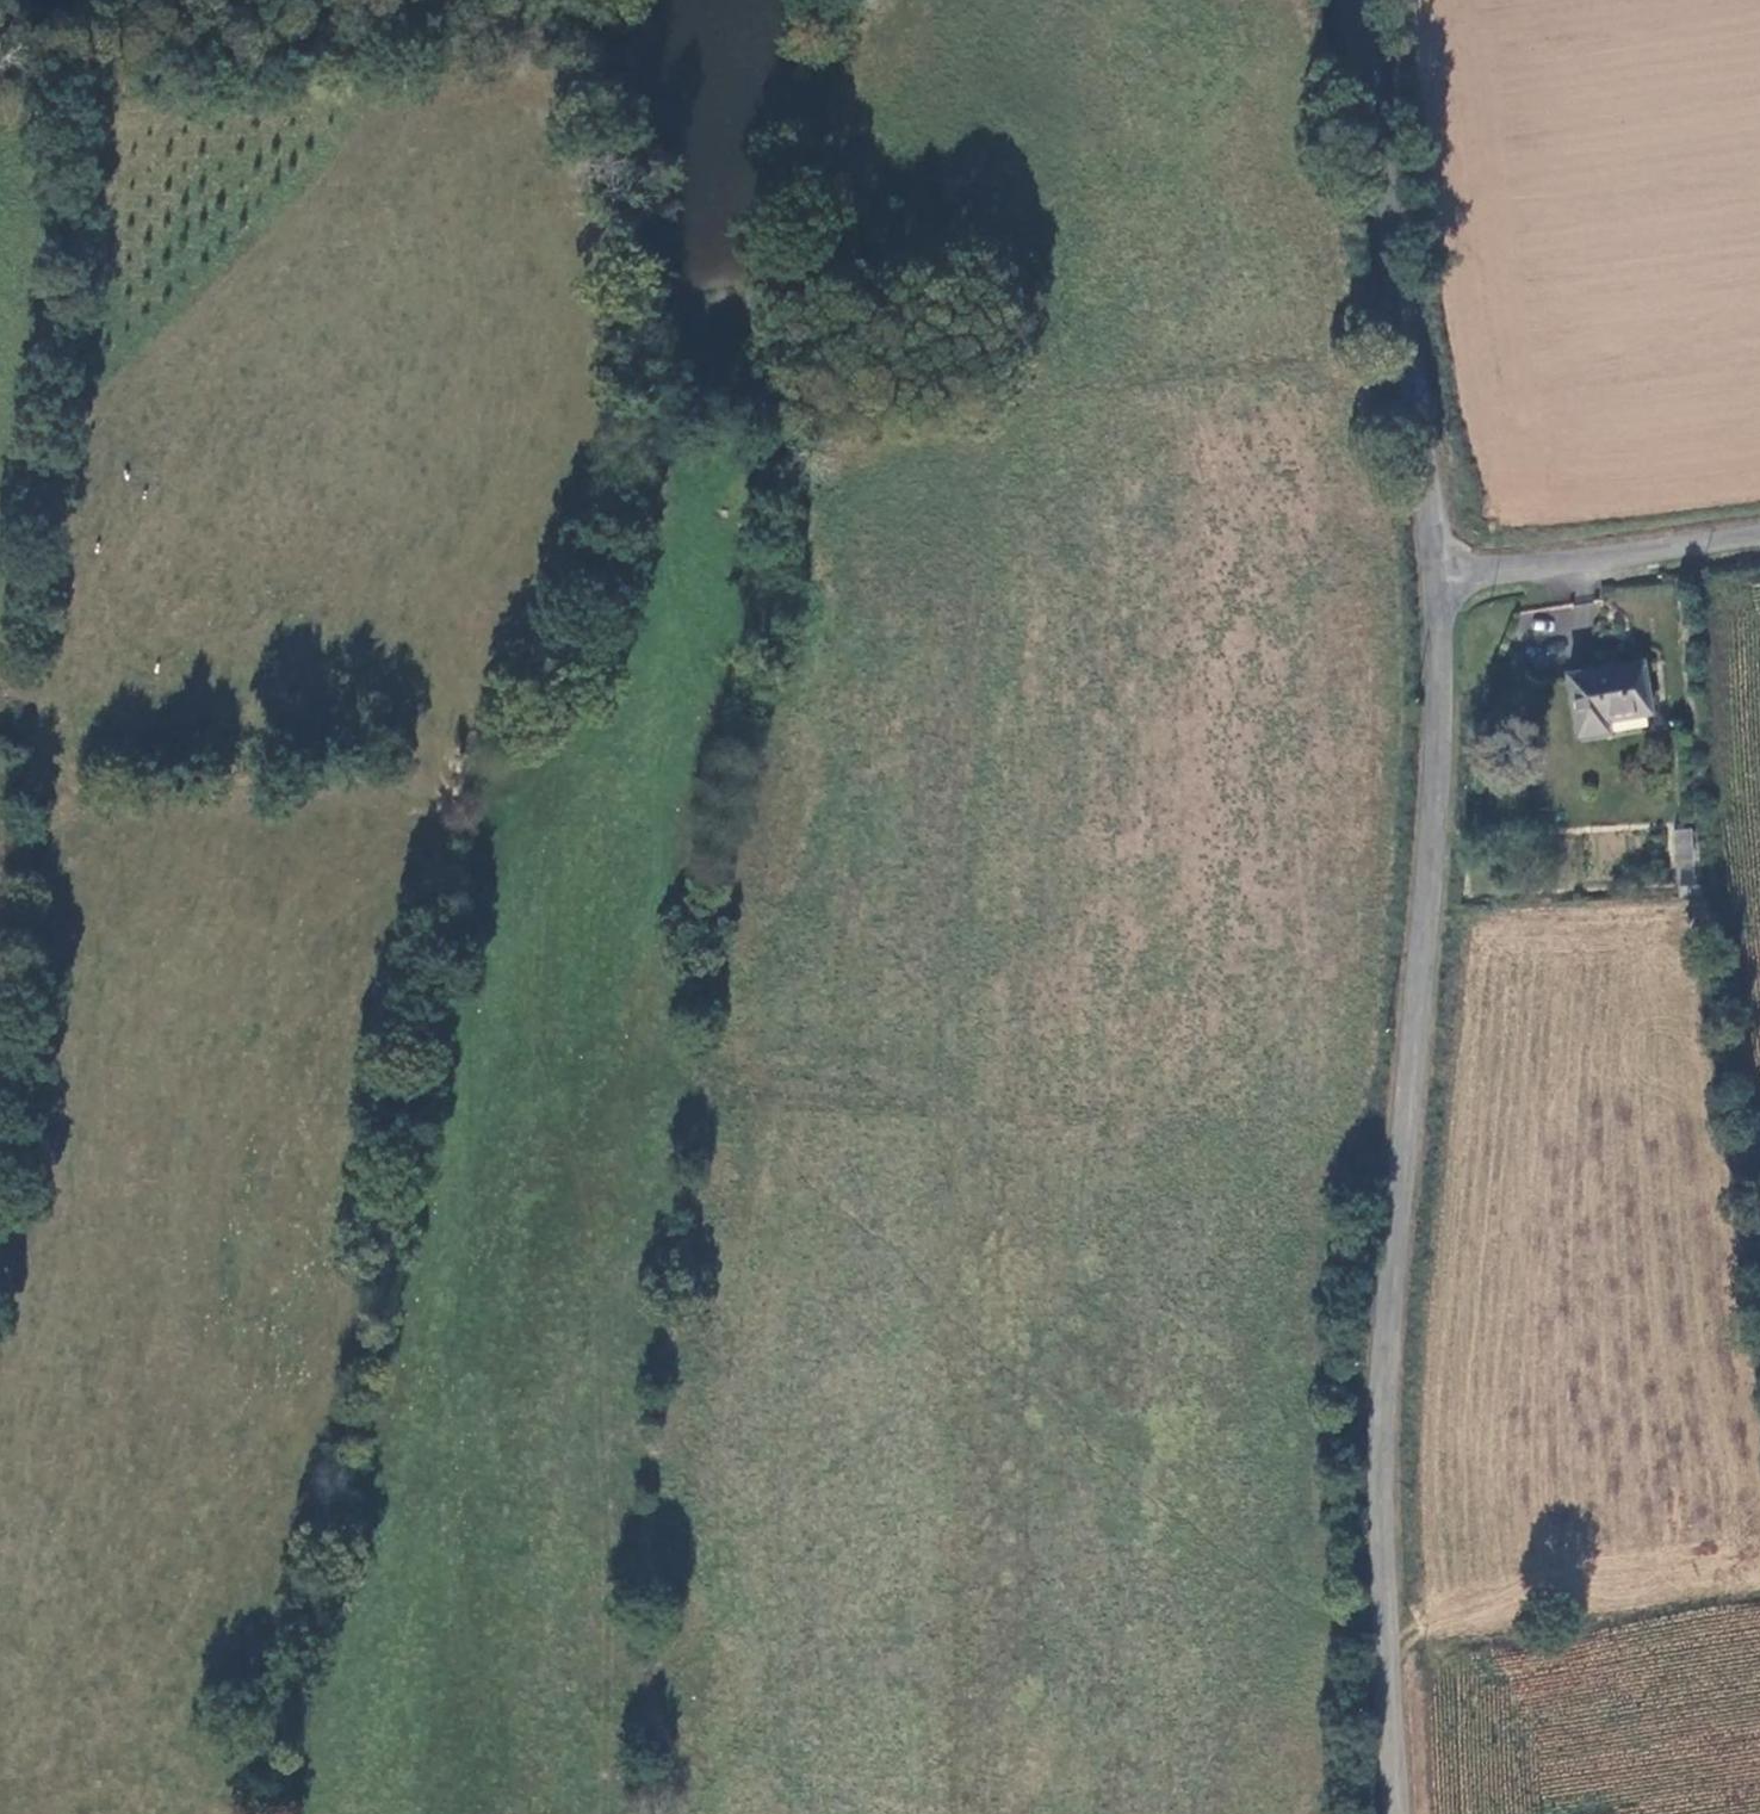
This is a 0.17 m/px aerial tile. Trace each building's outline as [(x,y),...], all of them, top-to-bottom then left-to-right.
[(1627,656),(1551,669),(1561,729),(1588,724),(1586,713),(1635,704),(1627,656)] [(1684,824),(1670,825),(1672,858),(1686,857),(1684,824)]
